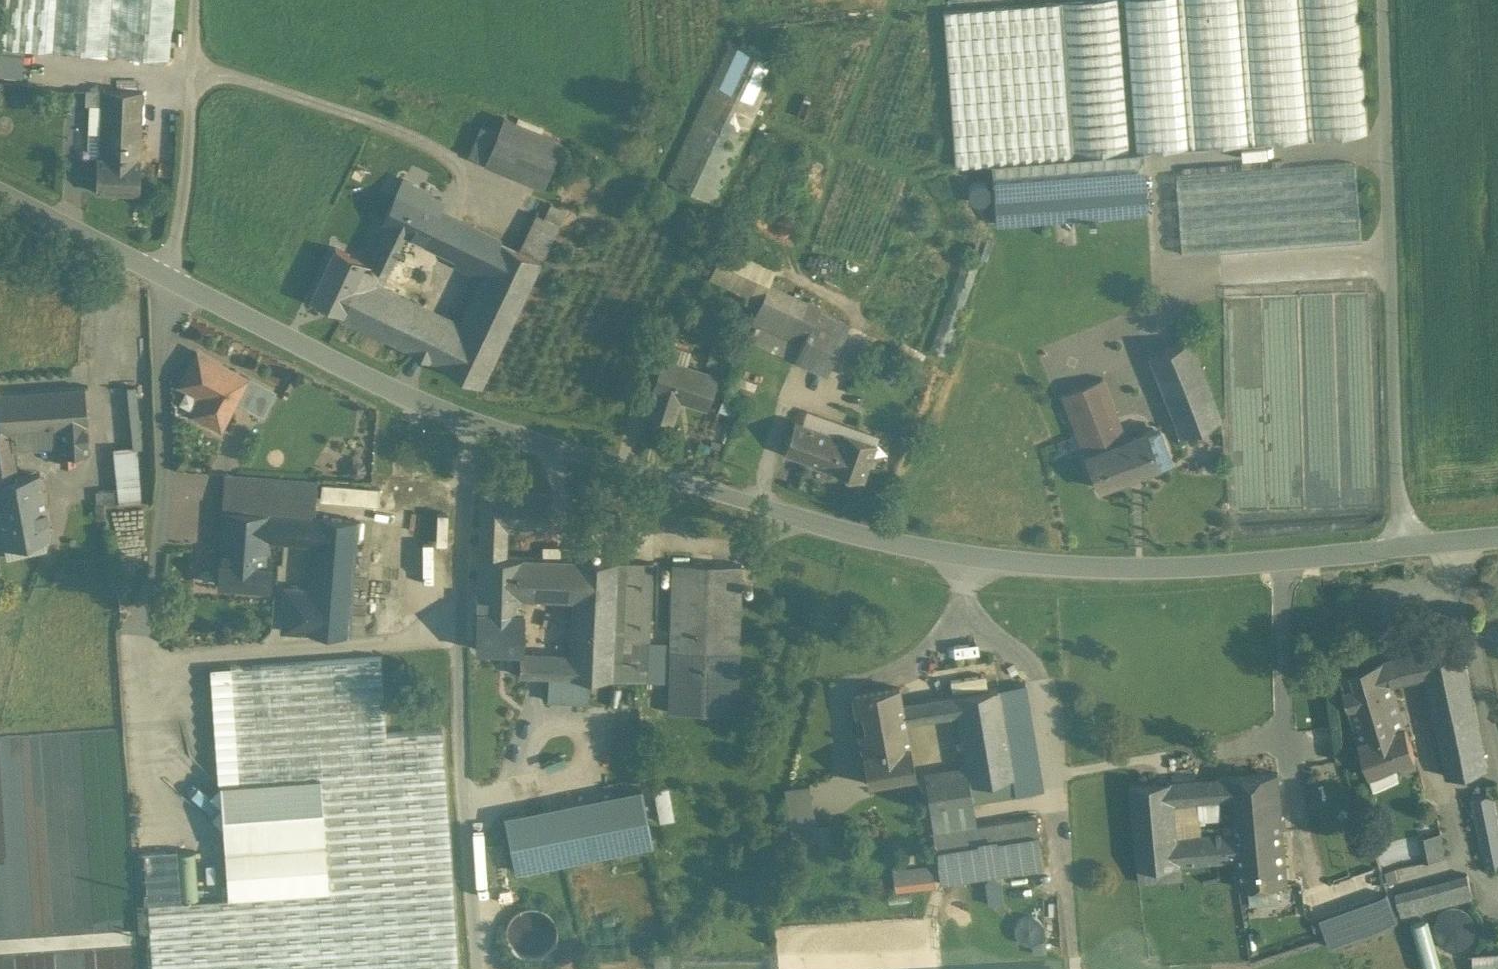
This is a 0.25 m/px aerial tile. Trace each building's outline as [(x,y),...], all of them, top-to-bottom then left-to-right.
[(169,56),(174,0),(0,0),(0,43),(169,56)] [(1056,0),(1001,4),(1012,157),(1067,153),(1056,0)] [(1062,0),(1073,153),(1127,149),(1117,0),(1062,0)] [(1133,149),(1142,148),(1187,145),(1177,0),(1122,0),(1133,149)] [(1193,144),(1247,141),(1237,0),(1183,0),(1193,144)] [(1253,140),(1307,136),(1297,0),(1244,0),(1253,140)] [(1311,136),(1365,132),(1356,0),(1302,0),(1311,136)] [(995,5),(942,8),(953,161),(990,159),(1006,157),(995,5)] [(732,35),(665,174),(715,199),(780,58),(732,35)] [(49,57),(25,55),(23,79),(47,81),(49,57)] [(170,60),(143,58),(143,69),(169,71),(170,60)] [(142,87),(102,86),(101,121),(141,122),(142,87)] [(503,113),(485,157),(504,165),(522,121),(503,113)] [(141,122),(101,121),(100,153),(97,153),(96,188),(139,190),(142,122),(141,122)] [(495,127),(481,121),(469,151),(483,157),(495,127)] [(559,136),(522,121),(504,165),(541,180),(559,136)] [(1006,157),(990,159),(994,220),(1023,219),(1021,189),(1060,186),(1070,186),(1144,181),(1142,148),(1073,153),(1067,153),(1012,157),(1006,157)] [(1354,159),(1175,172),(1181,250),(1360,236),(1354,159)] [(443,195),(403,176),(397,187),(437,207),(443,195)] [(1144,181),(1070,186),(1072,216),(1087,215),(1087,219),(1093,219),(1093,215),(1146,211),(1144,181)] [(1060,186),(1021,189),(1023,219),(1062,217),(1060,186)] [(1070,186),(1060,186),(1062,217),(1072,216),(1070,186)] [(388,219),(368,260),(387,269),(407,228),(435,241),(449,212),(437,207),(397,187),(383,216),(388,219)] [(565,206),(553,200),(546,215),(558,220),(565,206)] [(536,210),(518,246),(541,256),(558,220),(546,215),(536,210)] [(500,237),(463,219),(457,252),(486,266),(500,237)] [(459,322),(419,303),(400,343),(480,382),(541,256),(518,246),(500,237),(486,266),(459,322)] [(368,260),(336,245),(330,257),(359,271),(381,282),(387,269),(368,260)] [(967,250),(931,346),(943,351),(979,255),(967,250)] [(359,271),(330,257),(312,295),(341,309),(359,271)] [(381,282),(359,271),(341,309),(339,314),(400,343),(419,303),(421,301),(381,282)] [(810,301),(767,282),(757,305),(797,323),(791,338),(803,343),(810,325),(801,321),(809,304),(810,301)] [(846,321),(809,304),(801,321),(810,325),(803,343),(796,357),(824,370),(846,321)] [(797,323),(757,305),(750,320),(752,320),(791,338),(797,323)] [(791,338),(752,320),(745,335),(796,357),(803,343),(791,338)] [(673,327),(658,322),(650,347),(665,351),(669,339),(673,327)] [(1189,338),(1149,354),(1181,434),(1221,418),(1189,338)] [(665,351),(664,356),(685,363),(690,346),(669,339),(665,351)] [(710,347),(707,357),(726,363),(729,354),(710,347)] [(245,374),(197,348),(180,380),(203,393),(194,410),(220,424),(236,395),(262,409),(273,387),(245,372),(245,374)] [(685,363),(664,356),(653,389),(655,390),(649,409),(673,416),(679,397),(704,405),(715,373),(685,363)] [(1101,375),(1060,391),(1070,416),(1111,399),(1101,375)] [(0,389),(0,417),(1,426),(1,427),(10,427),(13,446),(61,442),(59,423),(87,421),(85,383),(0,389)] [(1111,399),(1070,416),(1085,454),(1083,454),(1096,486),(1139,468),(1138,467),(1143,465),(1144,466),(1155,462),(1156,464),(1166,460),(1169,451),(1160,428),(1151,424),(1142,428),(1142,429),(1130,434),(1131,435),(1126,437),(1124,433),(1111,399)] [(793,419),(782,449),(801,457),(812,426),(793,419)] [(87,421),(59,423),(61,442),(61,451),(74,450),(89,449),(87,421)] [(1,427),(1,426),(0,426),(0,514),(46,505),(40,472),(18,475),(13,446),(10,427),(1,427)] [(839,435),(812,426),(801,457),(862,477),(874,441),(840,430),(839,435)] [(136,444),(114,445),(118,486),(119,486),(120,500),(140,498),(136,444)] [(74,450),(61,451),(62,462),(75,461),(74,450)] [(247,472),(224,471),(222,503),(245,505),(247,472)] [(317,477),(247,472),(245,505),(270,507),(268,537),(312,540),(314,513),(315,513),(317,477)] [(320,479),(320,496),(380,496),(380,479),(320,479)] [(410,498),(410,480),(386,480),(386,498),(410,498)] [(118,486),(96,488),(97,501),(120,500),(119,486),(118,486)] [(449,518),(447,487),(433,488),(435,519),(449,518)] [(547,490),(481,487),(478,552),(506,553),(506,525),(546,527),(547,490)] [(245,505),(222,503),(219,547),(267,550),(268,537),(270,507),(245,505)] [(0,514),(0,522),(4,543),(50,532),(46,505),(0,514)] [(315,513),(314,513),(312,540),(308,586),(305,627),(348,630),(357,516),(315,513)] [(435,520),(435,549),(449,549),(449,520),(435,520)] [(131,525),(109,528),(116,592),(140,589),(131,525)] [(267,550),(219,547),(217,580),(270,584),(271,563),(266,562),(267,550)] [(506,553),(478,552),(477,605),(523,607),(524,593),(573,595),(575,556),(506,553)] [(616,557),(575,556),(573,595),(570,653),(569,673),(574,674),(588,674),(611,675),(616,557)] [(652,559),(616,557),(611,675),(647,676),(647,673),(648,649),(652,559)] [(741,561),(672,559),(669,646),(739,648),(741,561)] [(308,586),(283,584),(281,625),(305,627),(308,586)] [(523,607),(477,605),(475,645),(522,647),(523,607)] [(1458,641),(1417,650),(1422,673),(1463,664),(1458,641)] [(739,648),(669,646),(668,708),(737,710),(739,648)] [(648,649),(647,673),(663,673),(664,650),(648,649)] [(1417,650),(1386,657),(1394,683),(1423,677),(1422,673),(1417,650)] [(532,651),(520,651),(519,671),(531,672),(532,651)] [(570,653),(532,651),(531,672),(548,672),(569,673),(570,653)] [(380,652),(212,664),(220,780),(320,773),(325,837),(328,886),(452,878),(441,725),(386,729),(380,652)] [(1386,657),(1340,670),(1360,737),(1406,724),(1394,683),(1386,657)] [(1463,664),(1422,673),(1423,677),(1444,776),(1486,767),(1463,664)] [(957,673),(959,687),(968,687),(968,680),(986,679),(985,671),(957,673)] [(569,673),(548,672),(547,696),(573,698),(574,674),(569,673)] [(588,674),(574,674),(573,698),(587,698),(588,674)] [(1020,681),(998,684),(1012,773),(1013,774),(1034,770),(1020,681)] [(899,684),(852,692),(862,748),(909,740),(904,718),(900,700),(902,700),(899,684)] [(998,684),(954,691),(956,709),(965,767),(966,767),(969,780),(1012,773),(998,684)] [(954,691),(930,695),(932,713),(956,709),(954,691)] [(902,700),(900,700),(904,718),(932,713),(930,695),(902,700)] [(1406,724),(1360,737),(1370,771),(1374,787),(1395,780),(1398,775),(1395,764),(1416,757),(1406,724)] [(909,740),(862,748),(862,749),(867,780),(915,771),(909,740)] [(19,743),(20,762),(39,761),(38,742),(19,743)] [(114,835),(123,834),(122,761),(81,761),(81,787),(105,786),(106,809),(114,809),(114,835)] [(965,767),(924,774),(929,804),(972,798),(969,780),(966,767),(965,767)] [(1279,769),(1229,773),(1231,795),(1233,817),(1283,812),(1279,769)] [(1034,770),(1013,774),(1015,791),(1039,787),(1036,770),(1034,770)] [(320,773),(220,780),(210,791),(222,801),(212,812),(223,822),(225,844),(325,837),(320,773)] [(1012,773),(969,780),(972,798),(1015,791),(1013,774),(1012,773)] [(1229,773),(1200,776),(1202,797),(1231,795),(1229,773)] [(1200,776),(1173,778),(1175,799),(1202,797),(1200,776)] [(1173,778),(1131,782),(1139,865),(1180,862),(1178,834),(1175,799),(1173,778)] [(654,816),(674,813),(669,779),(649,782),(654,816)] [(809,781),(787,784),(787,797),(811,794),(809,781)] [(640,783),(503,811),(515,867),(651,839),(640,783)] [(1470,798),(1482,855),(1497,851),(1497,826),(1491,793),(1470,798)] [(811,794),(787,797),(793,839),(817,835),(811,794)] [(972,798),(933,804),(936,821),(975,815),(972,798)] [(1283,812),(1233,817),(1235,829),(1178,834),(1180,862),(1237,857),(1240,883),(1289,879),(1283,812)] [(1035,813),(994,819),(1002,871),(1043,864),(1035,813)] [(994,819),(932,829),(940,880),(1002,871),(994,819)] [(1421,834),(1425,859),(1447,856),(1443,831),(1421,834)] [(325,837),(225,844),(228,893),(328,886),(325,837)] [(196,884),(194,845),(183,846),(185,884),(196,884)] [(177,846),(144,848),(148,899),(180,897),(177,846)] [(1482,855),(1485,868),(1497,866),(1497,851),(1482,855)] [(1180,862),(1139,865),(1140,879),(1182,876),(1180,862)] [(931,863),(892,867),(894,886),(934,882),(931,863)] [(1002,872),(985,874),(989,898),(1006,896),(1002,872)] [(1464,874),(1395,892),(1400,914),(1470,896),(1464,874)] [(148,899),(150,928),(152,968),(458,968),(452,878),(328,886),(228,893),(180,897),(148,899)] [(1385,889),(1319,913),(1330,943),(1370,929),(1367,922),(1394,912),(1385,889)] [(148,899),(137,900),(139,929),(150,928),(148,899)] [(556,938),(558,928),(556,919),(550,910),(541,905),(531,903),(521,905),(513,911),(508,919),(506,929),(508,939),(514,947),(522,953),(532,955),(542,953),(550,947),(556,938)] [(1043,918),(1044,915),(1043,911),(1041,909),(1039,907),(1035,906),(1032,907),(1029,909),(1027,912),(1027,915),(1027,918),(1029,921),(1032,923),(1036,924),(1039,923),(1042,921),(1043,918)] [(1474,934),(1476,926),(1474,919),(1470,912),(1463,908),(1455,906),(1447,908),(1441,912),(1436,919),(1435,927),(1437,935),(1441,941),(1448,945),(1456,947),(1463,945),(1470,941),(1474,934)] [(1443,965),(1427,917),(1410,922),(1424,968),(1430,968),(1443,965)] [(1473,953),(1474,968),(1497,968),(1497,952),(1473,953)]
